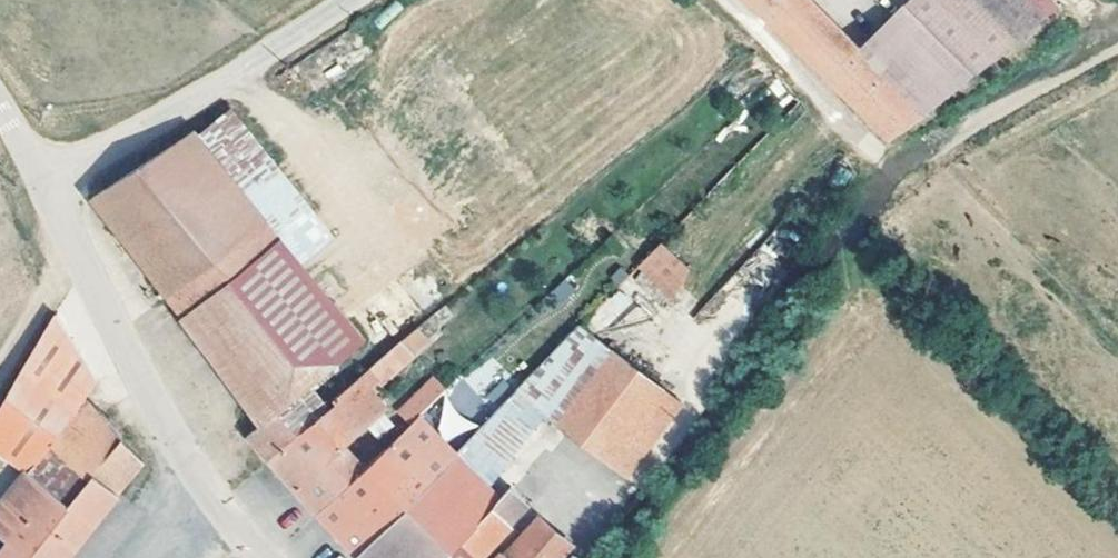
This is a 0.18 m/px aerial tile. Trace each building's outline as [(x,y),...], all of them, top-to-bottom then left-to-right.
[(1050,27),(1024,0),(922,0),(907,14),(979,83),(1050,27)] [(1050,27),(1060,18),(1044,0),(1024,0),(1050,27)] [(929,123),(979,83),(907,14),(861,58),(929,123)] [(232,118),(203,145),(271,230),(307,273),(340,246),(232,118)] [(97,205),(174,305),(271,230),(203,145),(199,139),(97,205)] [(274,462),(366,384),(349,364),(370,347),(307,273),(271,230),(174,305),(188,323),(185,325),(267,428),(253,439),(274,462)] [(633,272),(668,301),(693,271),(658,242),(633,272)] [(764,243),(693,317),(705,329),(715,318),(730,332),(790,268),(764,243)] [(58,448),(87,405),(100,385),(58,324),(33,366),(0,425),(0,457),(32,480),(58,448)] [(554,422),(564,432),(618,360),(585,334),(528,394),(554,422)] [(373,378),(382,390),(418,360),(407,348),(373,378)] [(564,432),(631,483),(686,413),(618,360),(564,432)] [(322,518),(369,474),(348,453),(391,418),(373,397),(382,390),(373,378),(366,384),(274,462),(322,518)] [(431,396),(441,407),(452,397),(442,387),(431,396)] [(508,414),(491,432),(474,448),(460,463),(368,557),(460,557),(465,553),(505,511),(492,498),(554,422),(528,394),(508,414)] [(414,432),(423,424),(441,407),(431,396),(404,422),(414,432)] [(99,480),(121,498),(146,467),(87,405),(58,448),(99,480)] [(491,432),(508,414),(500,408),(486,414),(480,421),(491,432)] [(474,448),(491,432),(480,421),(463,438),(474,448)] [(361,557),(368,557),(460,463),(423,424),(414,432),(369,474),(322,518),(361,557)] [(99,480),(58,448),(32,480),(75,511),(99,480)] [(22,557),(74,557),(121,498),(99,480),(75,511),(32,480),(0,522),(0,541),(12,550),(22,557)] [(471,557),(495,557),(515,535),(509,529),(527,509),(517,499),(505,511),(465,553),(471,557)] [(547,529),(525,557),(568,557),(574,549),(547,529)]
